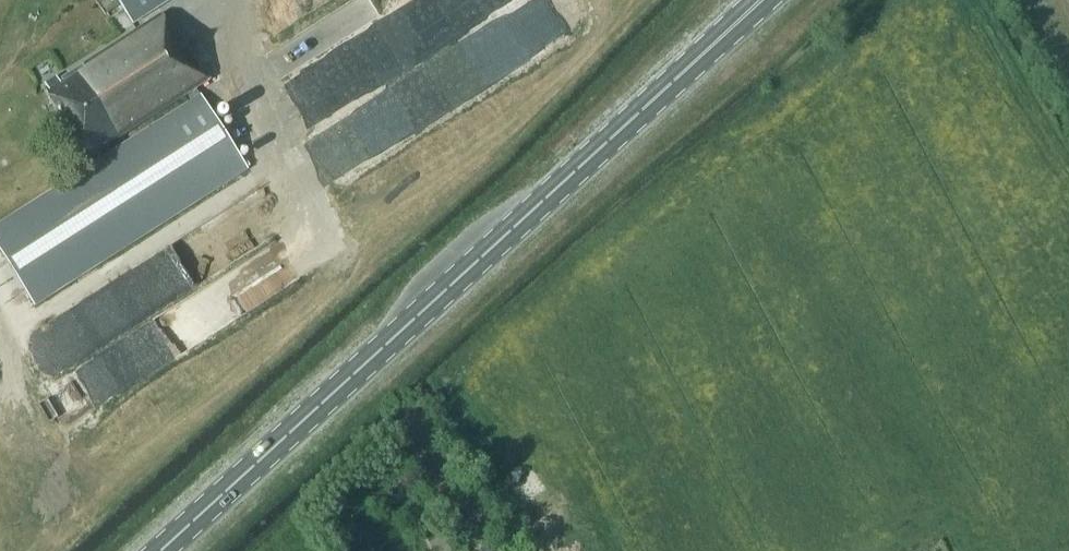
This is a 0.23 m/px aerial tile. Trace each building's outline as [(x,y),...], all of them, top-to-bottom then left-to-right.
[(131,23),(168,0),(116,0),(131,23)] [(0,223),(0,252),(34,305),(247,169),(200,95),(199,96),(194,88),(208,79),(177,30),(173,33),(161,13),(42,90),(85,158),(185,94),(190,101),(0,223)] [(98,265),(105,278),(186,232),(179,219),(98,265)]
